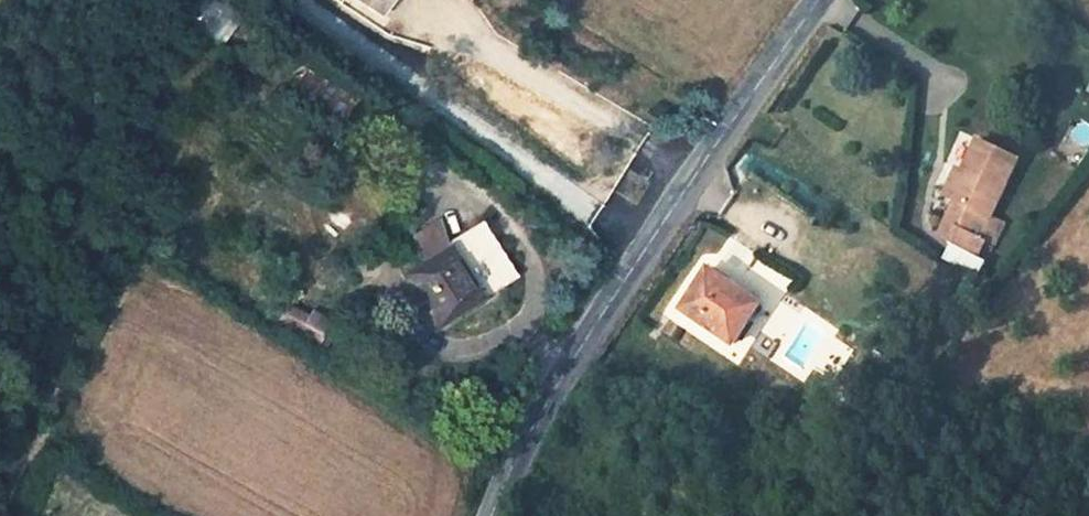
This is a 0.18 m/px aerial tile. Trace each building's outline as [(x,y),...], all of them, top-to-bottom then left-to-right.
[(380,11),(387,0),(365,0),(380,11)] [(345,120),(359,94),(304,63),(289,89),(345,120)] [(978,138),(964,171),(951,199),(954,201),(938,235),(953,243),(978,257),(987,239),(996,244),(1007,223),(994,216),(1020,160),(978,138)] [(964,171),(957,168),(944,196),(951,199),(964,171)] [(485,222),(450,243),(486,297),(521,276),(485,222)] [(450,243),(400,274),(436,329),(486,297),(450,243)] [(978,257),(953,243),(945,256),(970,270),(978,257)] [(761,304),(711,270),(684,309),(735,343),(761,304)] [(978,285),(965,277),(960,286),(972,294),(978,285)] [(292,305),(278,297),(269,315),(282,323),(292,305)] [(293,304),(292,305),(282,323),(313,341),(323,323),(312,317),(312,315),(293,304)] [(875,349),(885,354),(884,358),(892,361),(896,353),(877,345),(875,349)] [(31,504),(24,515),(46,515),(48,512),(31,504)]
